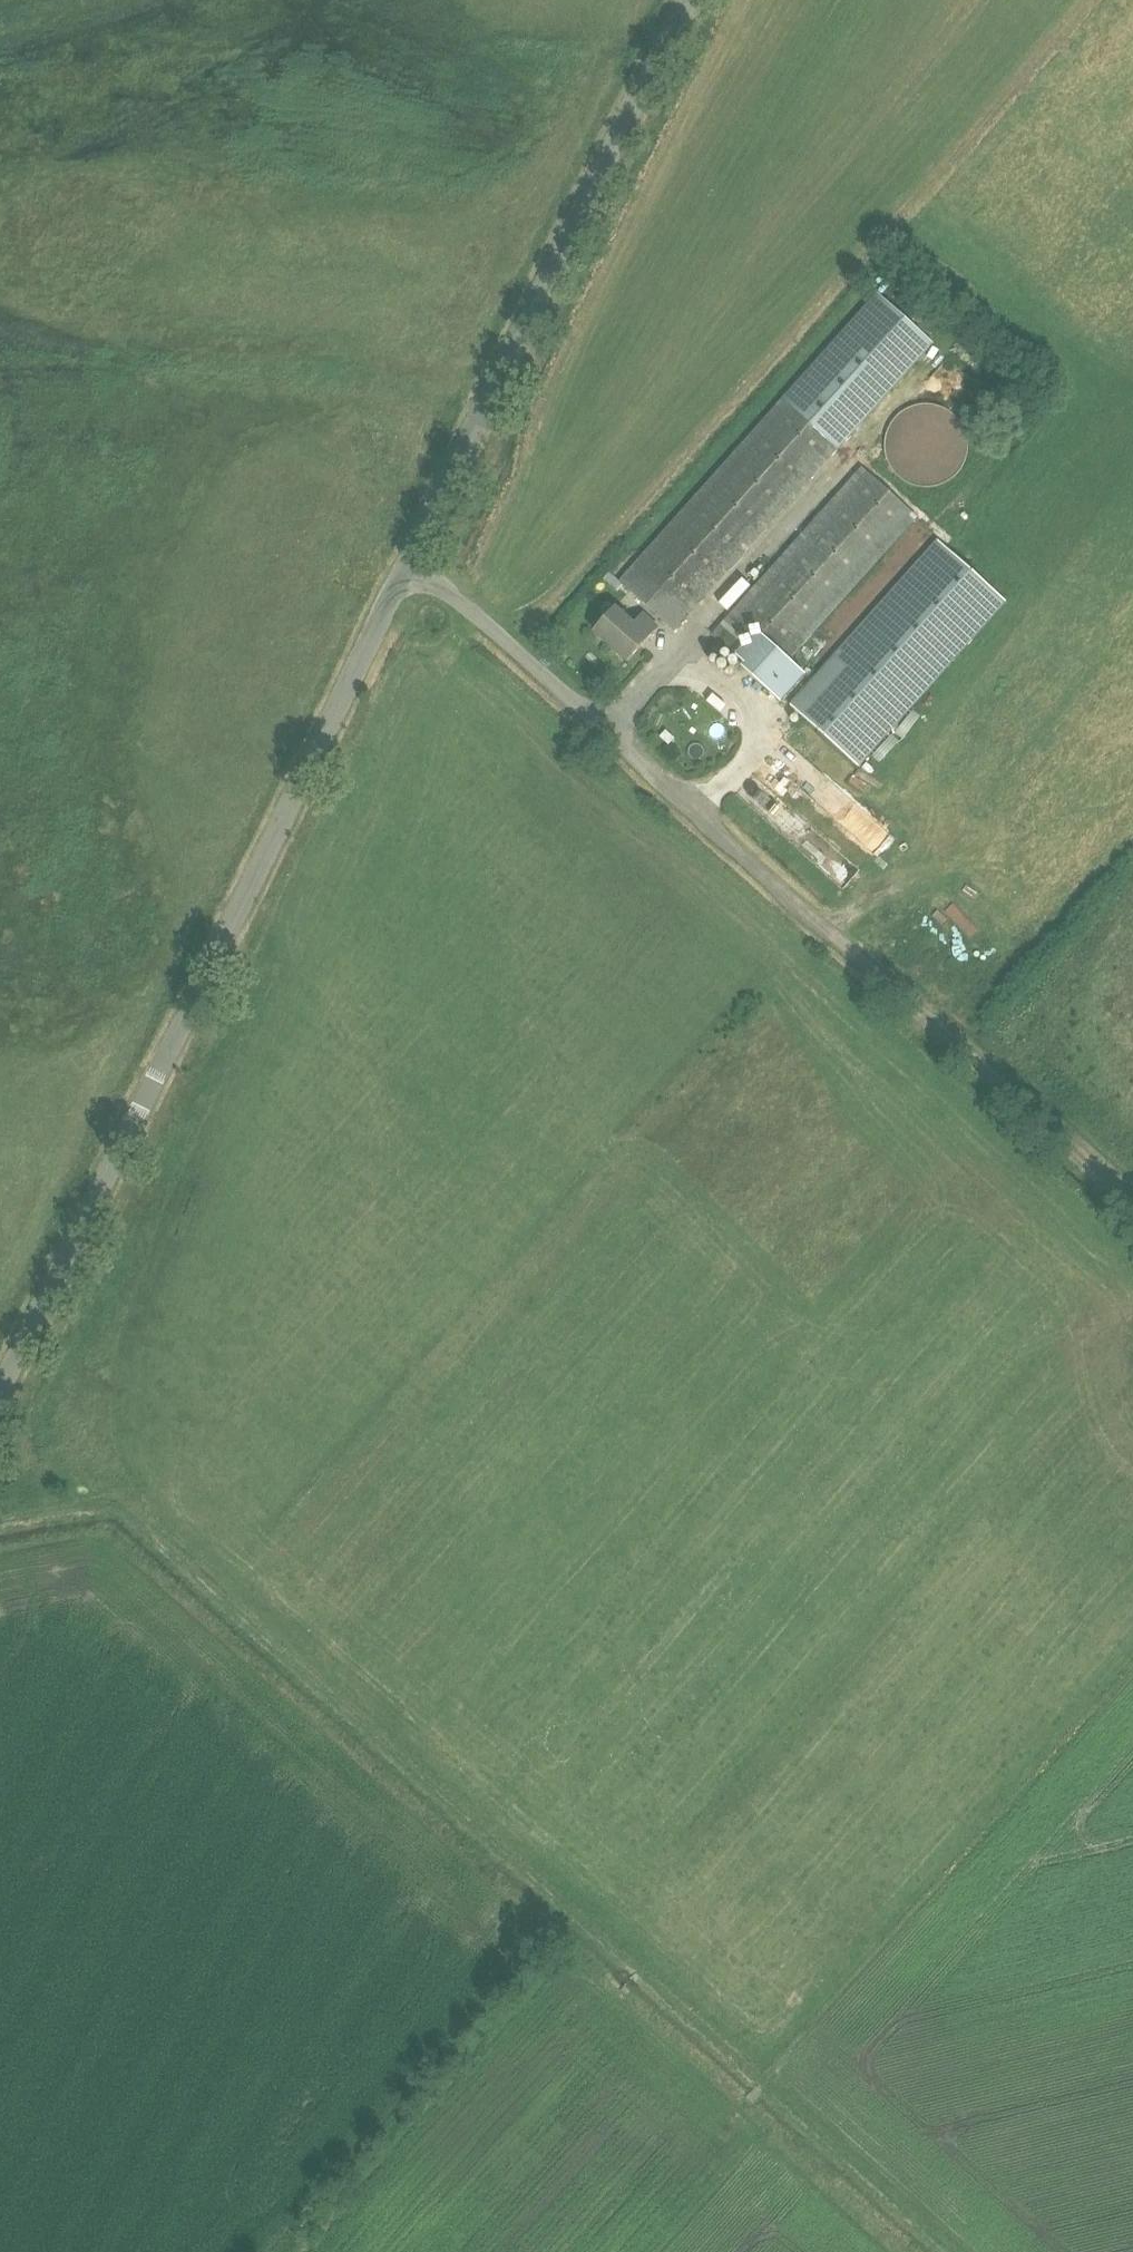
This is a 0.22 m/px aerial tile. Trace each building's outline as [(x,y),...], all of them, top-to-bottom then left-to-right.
[(877,293),(625,575),(620,581),(675,630),(932,342),(877,293)] [(967,457),(968,445),(967,433),(962,422),(954,413),(944,407),(932,404),(920,404),(909,407),(899,413),(891,422),(886,433),(884,445),(886,457),(891,468),(899,477),(909,483),(920,487),(932,487),(944,483),(954,477),(962,468),(967,457)] [(863,468),(712,633),(785,700),(807,675),(789,659),(917,517),(863,468)] [(790,704),(858,765),(1007,601),(939,540),(790,704)] [(744,570),(721,596),(730,605),(754,579),(744,570)] [(623,585),(620,581),(610,573),(603,580),(617,592),(623,585)] [(628,660),(649,637),(616,607),(595,631),(628,660)] [(875,849),(892,831),(850,791),(832,809),(875,849)]
